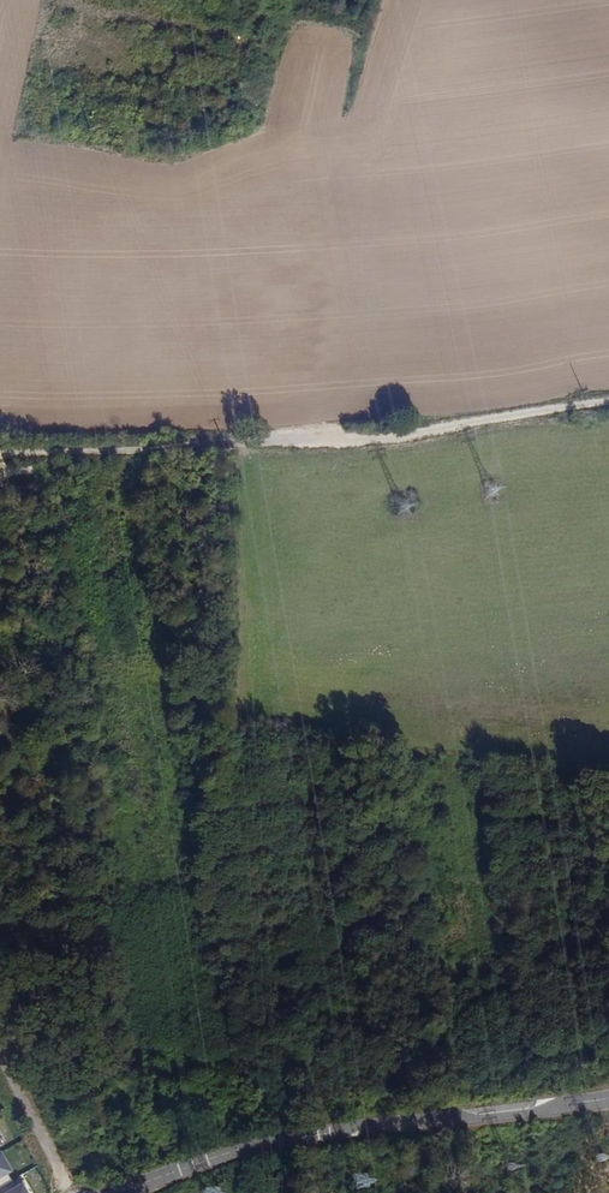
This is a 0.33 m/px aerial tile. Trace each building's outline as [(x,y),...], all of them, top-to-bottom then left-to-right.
[(0,1153),(0,1178),(13,1171),(2,1152),(0,1153)] [(9,1192),(29,1192),(25,1185),(9,1192)]
